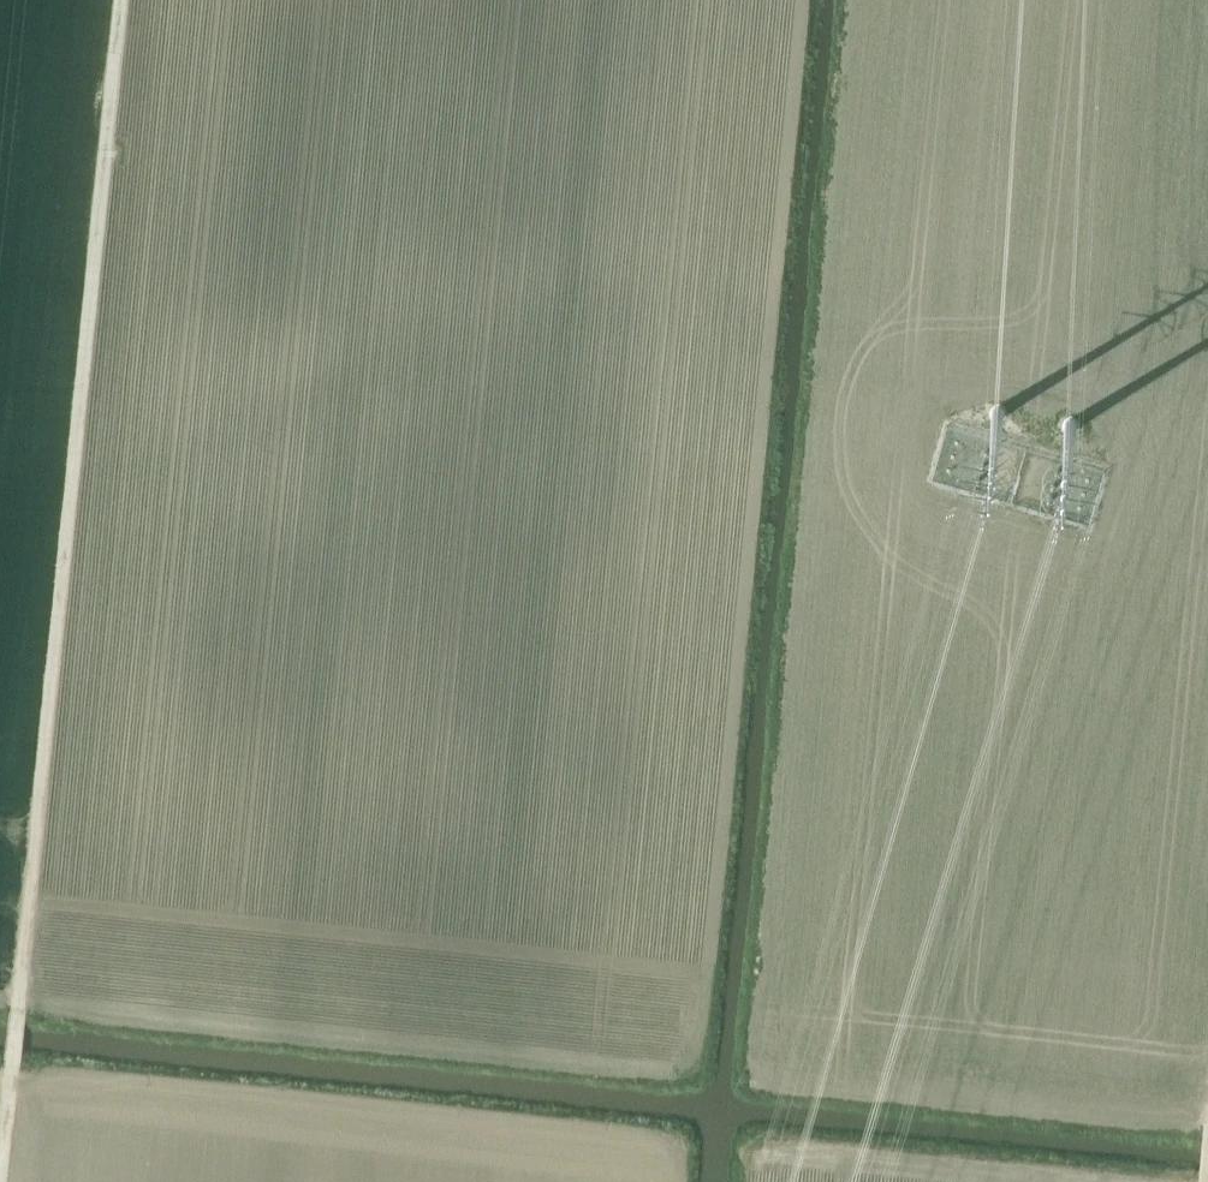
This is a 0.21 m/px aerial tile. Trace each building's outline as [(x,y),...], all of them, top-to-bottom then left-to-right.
[(991,411),(991,412),(991,414),(991,415),(992,417),(993,418),(995,418),(996,419),(998,419),(999,419),(1000,418),(1002,417),(1002,416),(1003,414),(1003,413),(1003,411),(1003,410),(1002,409),(1001,408),(1000,407),(998,407),(997,406),(995,407),(994,407),(993,408),(992,409),(991,411)] [(1064,423),(1063,425),(1064,426),(1064,428),(1065,429),(1066,430),(1067,431),(1069,431),(1070,431),(1072,431),(1073,430),(1074,429),(1075,428),(1076,427),(1076,425),(1076,424),(1075,422),(1075,421),(1074,420),(1072,419),(1071,419),(1069,419),(1068,419),(1066,420),(1065,421),(1064,422),(1064,423)]
